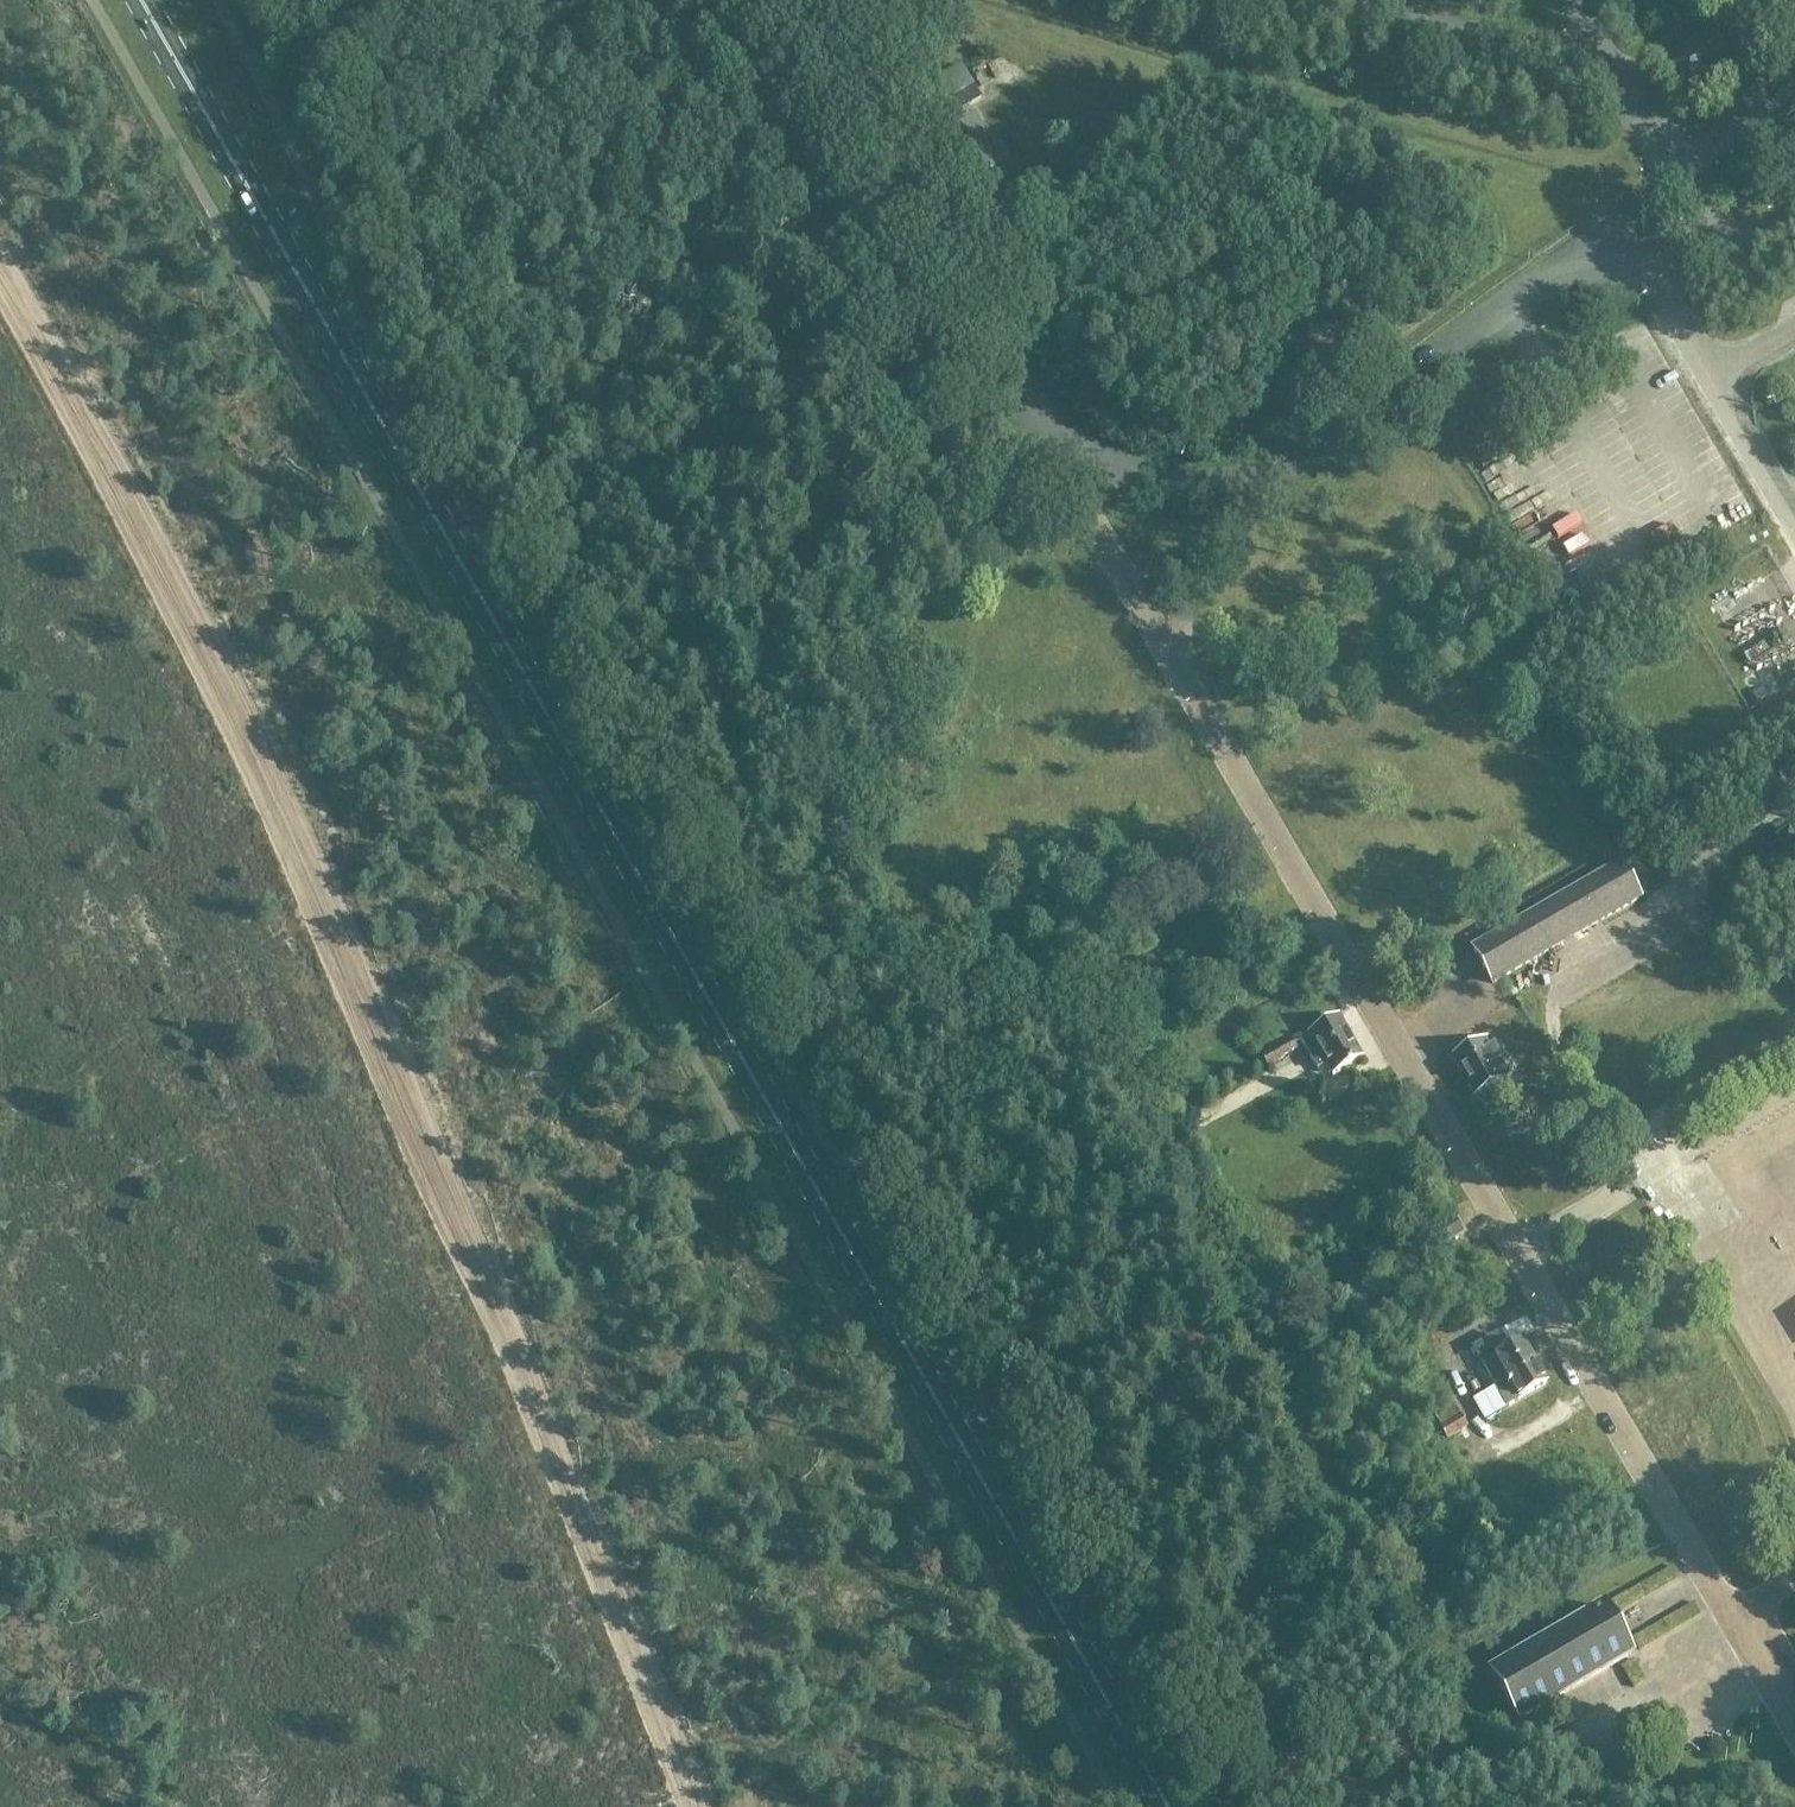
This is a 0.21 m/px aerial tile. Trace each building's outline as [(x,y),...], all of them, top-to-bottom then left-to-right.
[(941,78),(959,110),(981,98),(962,66),(941,78)] [(941,136),(969,185),(1003,166),(974,117),(941,136)] [(1620,867),(1475,950),(1474,951),(1492,984),(1639,899),(1620,867)] [(1338,1019),(1303,1039),(1300,1040),(1317,1069),(1326,1064),(1333,1075),(1361,1059),(1338,1019)] [(1296,1049),(1291,1039),(1262,1056),(1262,1057),(1258,1059),(1264,1069),(1268,1067),(1268,1068),(1283,1059),(1282,1057),(1296,1049)] [(1454,1059),(1474,1095),(1508,1075),(1500,1061),(1501,1060),(1489,1039),(1454,1059)] [(1430,1233),(1438,1247),(1462,1234),(1454,1220),(1430,1233)] [(1313,1316),(1298,1325),(1304,1336),(1319,1327),(1313,1316)] [(1523,1341),(1508,1349),(1483,1364),(1507,1406),(1547,1383),(1523,1341)] [(1453,1435),(1466,1428),(1454,1406),(1429,1420),(1438,1436),(1450,1429),(1453,1435)] [(1609,1626),(1612,1624),(1602,1607),(1491,1672),(1519,1720),(1630,1655),(1621,1638),(1619,1639),(1609,1626)]
